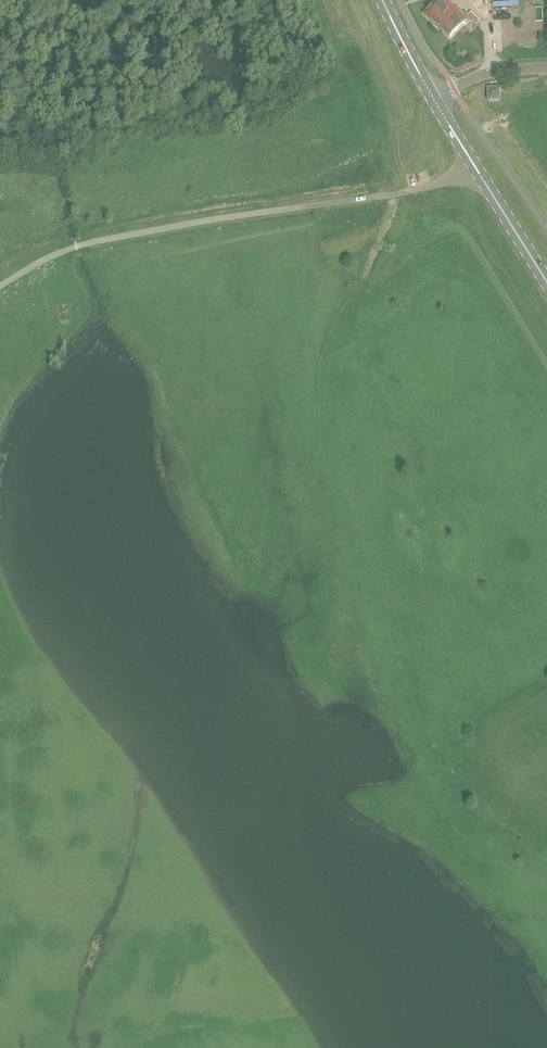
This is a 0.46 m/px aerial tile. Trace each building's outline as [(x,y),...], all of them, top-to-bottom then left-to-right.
[(438,26),(455,8),(446,0),(439,0),(425,14),(438,26)] [(455,8),(438,26),(450,38),(468,20),(455,8)] [(481,21),(472,12),(468,17),(476,25),(481,21)] [(490,88),(489,102),(501,102),(502,88),(490,88)]
